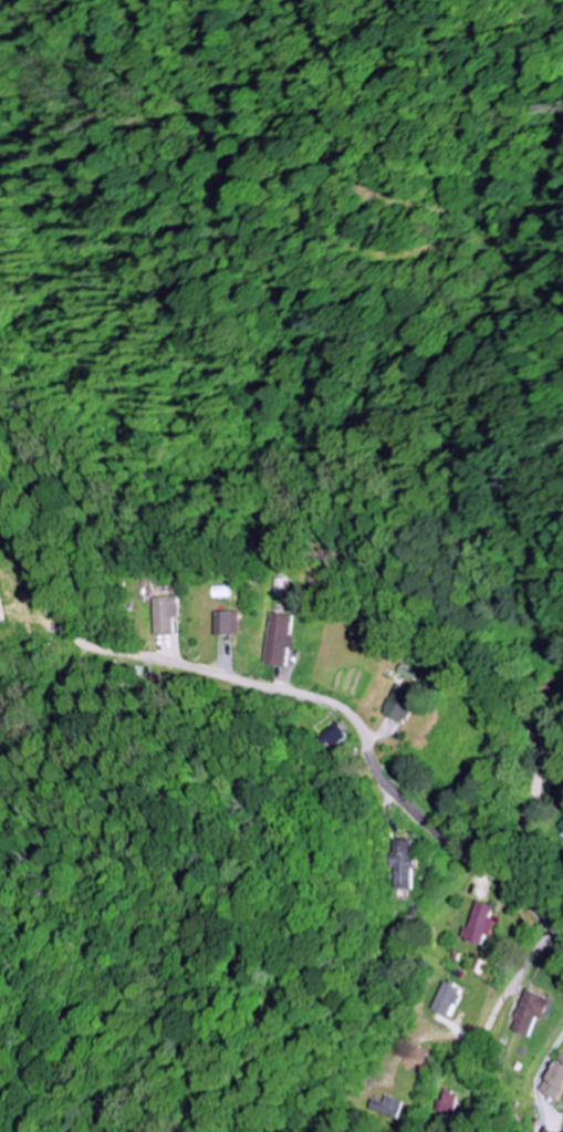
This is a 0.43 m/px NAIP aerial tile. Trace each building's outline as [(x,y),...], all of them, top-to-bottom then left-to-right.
[(185,597),(157,598),(158,635),(181,634),(181,618),(185,618),(185,597)] [(245,611),(218,612),(219,636),(245,635),(245,611)] [(269,664),(295,666),(300,616),(274,614),(269,664)] [(415,725),(429,694),(405,683),(390,714),(415,725)] [(317,735),(325,750),(347,738),(340,723),(317,735)] [(415,890),(416,840),(393,840),(392,867),(395,867),(395,889),(415,890)] [(499,906),(481,901),(473,929),(468,927),(464,938),(488,946),(491,935),(496,937),(501,919),(496,918),(499,906)] [(461,988),(442,982),(432,1011),(450,1018),(461,988)] [(554,1020),(561,1000),(530,989),(515,1030),(535,1038),(543,1016),(554,1020)] [(562,1101),(562,1062),(546,1091),(562,1101)] [(461,1094),(445,1091),(443,1099),(437,1098),(434,1111),(456,1116),(461,1094)] [(409,1102),(390,1096),(388,1103),(376,1099),(372,1111),(403,1120),(409,1102)]
